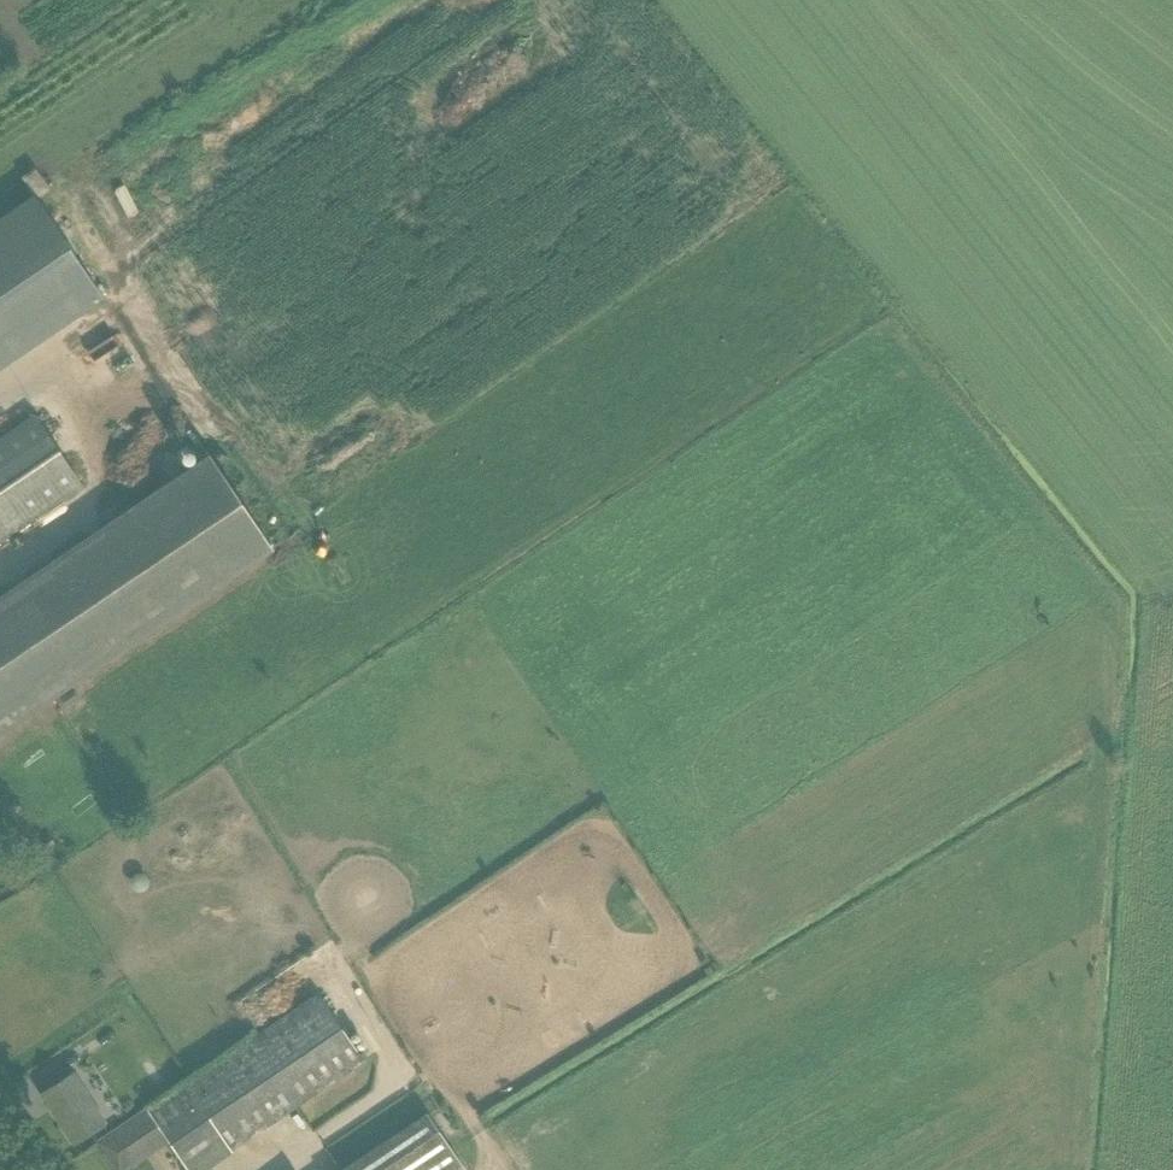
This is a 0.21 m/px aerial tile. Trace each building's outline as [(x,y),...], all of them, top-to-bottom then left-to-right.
[(103,297),(33,195),(0,217),(0,367),(103,297)] [(81,486),(34,416),(0,438),(0,540),(81,486)] [(269,547),(210,458),(0,599),(0,729),(269,547)] [(256,1036),(146,1110),(168,1142),(207,1116),(230,1150),(363,1060),(318,994),(256,1036)] [(106,1126),(72,1074),(40,1095),(74,1147),(106,1126)] [(343,1169),(464,1169),(427,1113),(343,1169)]
